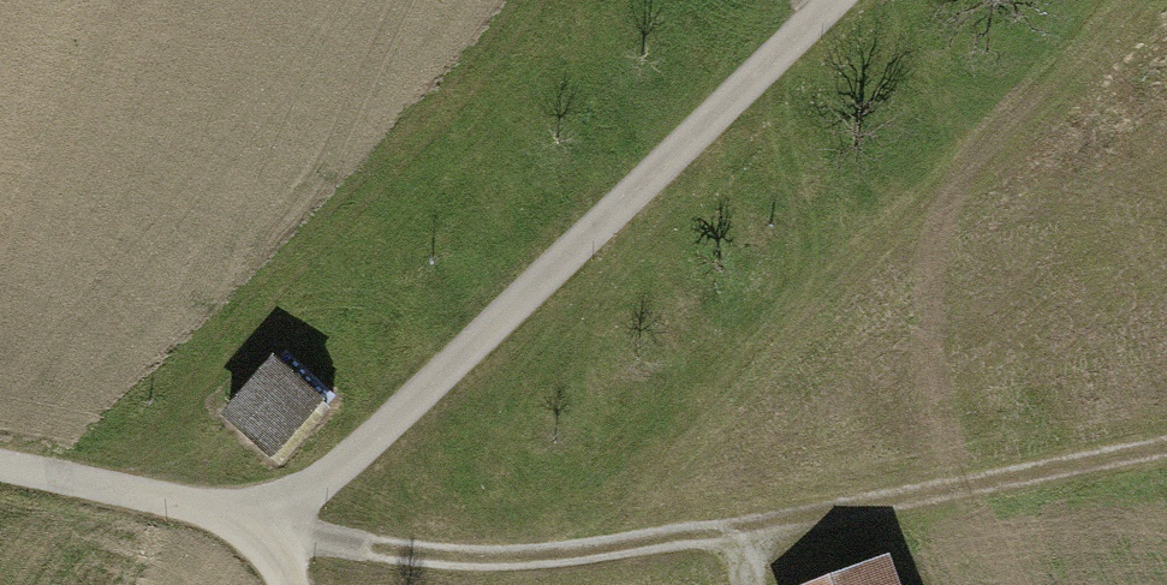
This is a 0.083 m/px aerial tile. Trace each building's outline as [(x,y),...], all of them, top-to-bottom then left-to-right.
[(276,364),(227,417),(267,454),(316,400),(276,364)] [(831,584),(888,584),(882,567),(831,584)]
